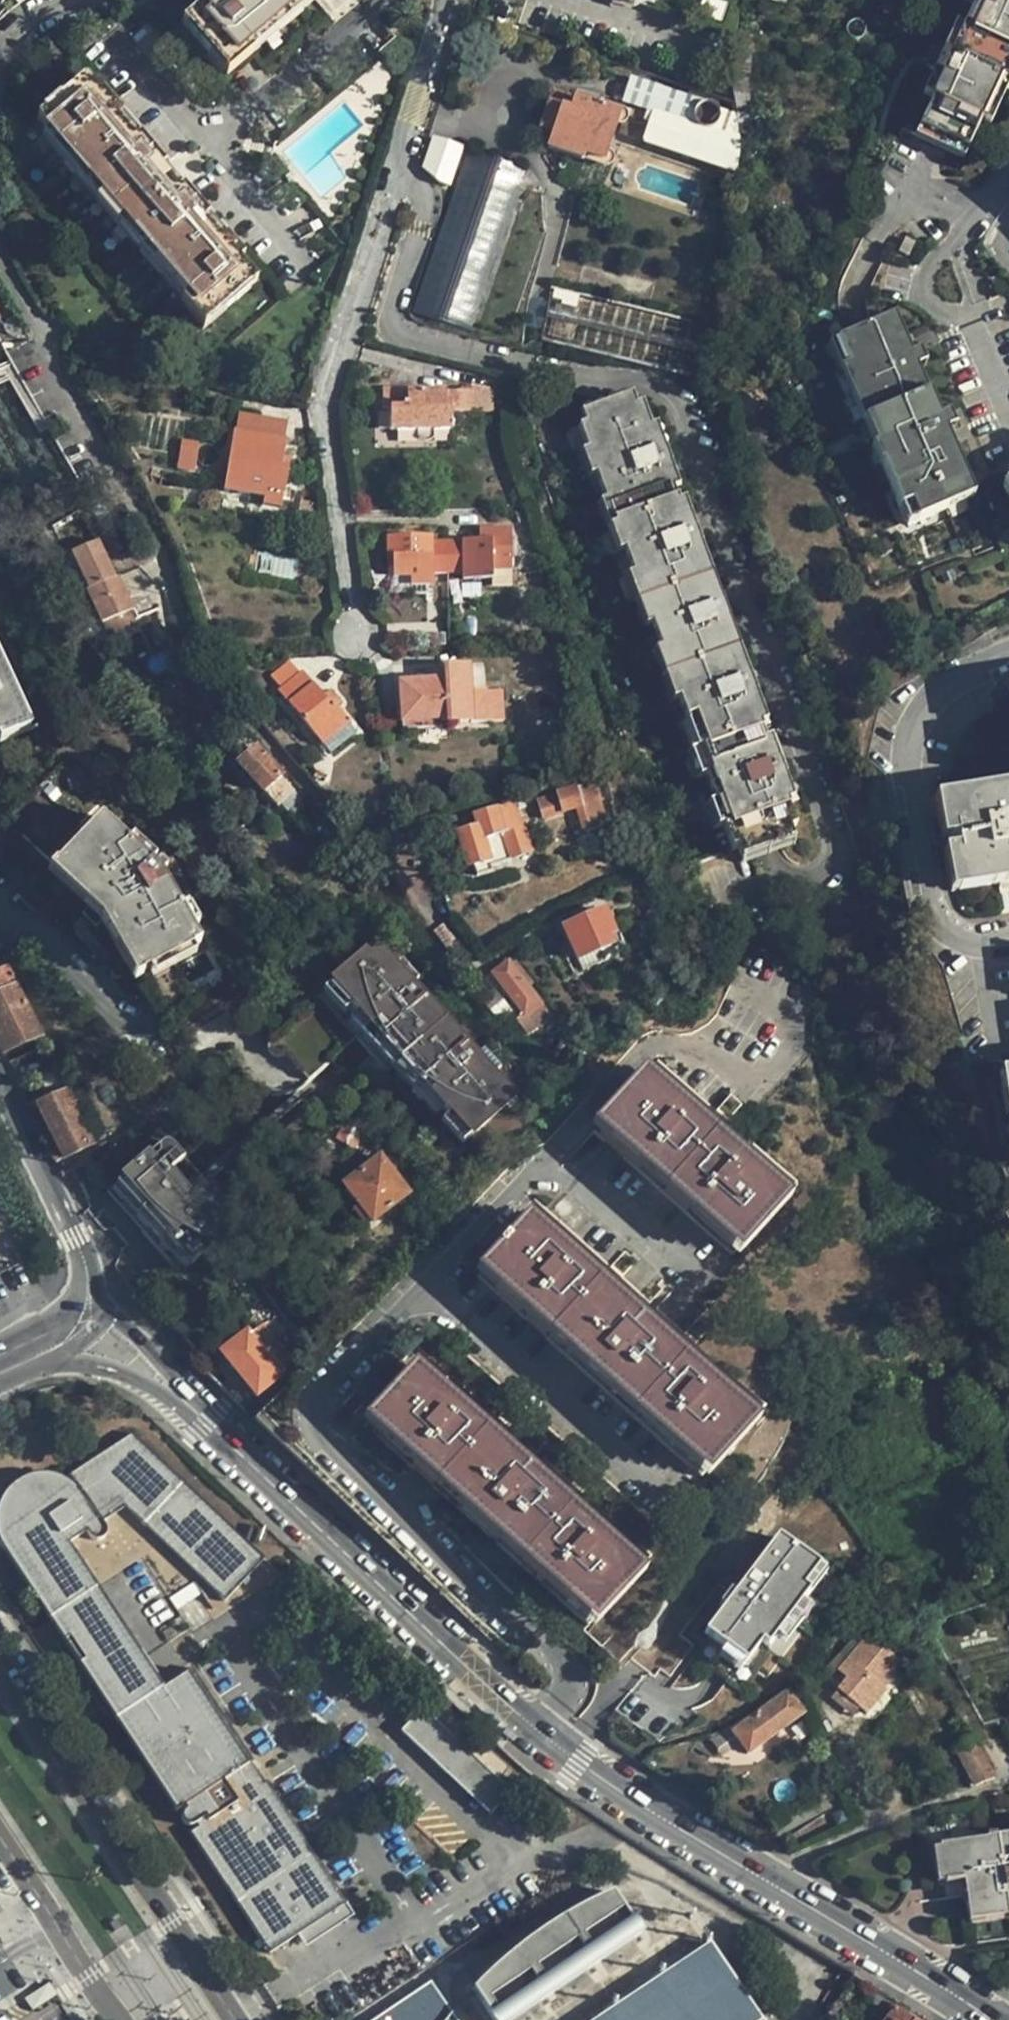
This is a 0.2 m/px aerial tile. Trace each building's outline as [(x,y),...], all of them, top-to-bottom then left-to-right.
[(202,0),(183,17),(228,70),(266,38),(261,32),(299,0),(202,0)] [(970,2),(957,29),(952,27),(941,50),(931,69),(921,90),(920,94),(929,98),(916,124),(963,147),(977,121),(981,123),(1008,65),(1008,0),(971,0),(970,2)] [(931,69),(941,50),(934,47),(925,65),(931,69)] [(734,105),(701,94),(699,100),(624,74),(617,97),(628,101),(627,106),(622,122),(626,133),(635,135),(640,120),(651,123),(646,139),(738,170),(740,144),(734,105)] [(704,79),(701,94),(734,105),(732,94),(732,87),(704,79)] [(101,98),(86,80),(34,126),(67,165),(139,249),(152,264),(203,323),(206,326),(258,282),(245,265),(250,261),(239,248),(233,251),(202,214),(206,209),(195,197),(190,200),(158,164),(158,162),(161,158),(150,144),(145,149),(114,113),(118,108),(108,94),(101,98)] [(602,158),(617,113),(598,105),(600,98),(576,90),(573,96),(554,90),(541,127),(553,131),(548,145),(583,158),(585,152),(602,158)] [(640,120),(635,135),(646,139),(651,123),(640,120)] [(435,136),(427,157),(422,174),(439,180),(449,184),(462,145),(435,136)] [(517,349),(522,349),(525,330),(532,285),(539,250),(547,229),(545,189),(525,166),(469,146),(453,185),(449,184),(439,180),(442,187),(407,301),(407,305),(409,311),(410,314),(415,319),(421,321),(517,349)] [(900,254),(911,239),(904,234),(893,250),(900,254)] [(718,311),(545,297),(542,311),(539,326),(539,334),(709,347),(714,334),(718,311)] [(882,454),(878,456),(896,502),(909,496),(916,514),(946,503),(941,489),(967,479),(972,492),(977,473),(955,466),(940,430),(949,427),(943,411),(933,414),(913,364),(922,361),(915,345),(906,347),(890,309),(832,332),(882,454)] [(870,438),(878,456),(882,454),(832,332),(825,335),(865,440),(870,438)] [(449,427),(449,399),(444,399),(443,388),(408,389),(408,407),(391,408),(391,428),(398,428),(449,427)] [(474,388),(443,388),(444,399),(449,399),(449,410),(474,411),(474,388)] [(692,551),(697,548),(692,534),(688,535),(664,469),(668,467),(663,451),(658,452),(649,428),(638,398),(574,421),(577,432),(570,435),(576,454),(586,479),(594,503),(602,522),(609,520),(616,540),(609,543),(614,556),(622,579),(629,595),(636,593),(642,612),(635,616),(641,630),(649,653),(654,666),(662,664),(669,687),(663,690),(666,699),(675,723),(682,742),(690,739),(697,763),(692,766),(696,781),(705,804),(715,832),(723,854),(730,851),(732,855),(783,837),(781,832),(788,829),(781,809),(774,786),(781,783),(776,768),(768,772),(760,748),(755,733),(751,723),(745,704),(751,701),(745,684),(740,684),(730,657),(719,626),(724,623),(719,611),(714,612),(705,587),(692,551)] [(449,410),(449,427),(475,426),(474,411),(449,410)] [(658,452),(663,451),(666,449),(658,425),(649,428),(658,452)] [(234,431),(227,480),(246,483),(245,492),(267,496),(269,487),(287,490),(289,467),(282,465),(287,439),(234,431)] [(586,479),(576,454),(569,457),(578,481),(586,479)] [(997,482),(1008,477),(1008,480),(1008,465),(1000,460),(997,479),(997,482)] [(997,482),(1008,508),(1008,480),(1008,477),(997,482)] [(941,489),(946,503),(972,492),(967,479),(941,489)] [(246,483),(227,480),(225,488),(245,492),(246,483)] [(269,487),(267,496),(285,498),(287,490),(269,487)] [(909,496),(896,502),(903,520),(916,514),(909,496)] [(602,522),(594,503),(587,506),(606,558),(614,556),(609,543),(616,540),(609,520),(602,522)] [(475,541),(448,540),(446,566),(462,565),(462,571),(490,573),(491,564),(510,564),(512,526),(488,524),(487,542),(475,541)] [(487,542),(488,524),(476,524),(475,541),(487,542)] [(446,566),(448,540),(430,540),(430,536),(387,535),(385,555),(391,555),(391,567),(391,571),(405,571),(405,578),(428,578),(429,564),(446,566)] [(117,575),(101,539),(77,549),(95,589),(90,591),(104,622),(137,607),(122,573),(117,575)] [(701,548),(697,548),(692,551),(705,587),(714,612),(719,611),(723,608),(701,548)] [(491,564),(490,573),(490,581),(509,581),(510,564),(491,564)] [(629,595),(622,579),(615,582),(633,633),(641,630),(635,616),(642,612),(636,593),(629,595)] [(654,666),(649,653),(641,656),(658,702),(666,699),(663,690),(669,687),(662,664),(654,666)] [(740,684),(745,684),(748,682),(743,662),(739,653),(730,657),(740,684)] [(439,663),(438,668),(439,675),(410,676),(394,677),(399,715),(406,715),(440,713),(442,716),(482,715),(479,681),(465,682),(464,662),(439,663)] [(0,663),(0,739),(29,726),(0,663)] [(439,675),(438,668),(409,668),(410,676),(439,675)] [(337,707),(307,676),(285,697),(288,700),(285,704),(289,710),(293,706),(325,742),(322,745),(327,752),(355,725),(339,707),(337,707)] [(751,723),(755,733),(766,729),(756,699),(751,701),(745,704),(751,723)] [(682,742),(675,723),(667,725),(688,783),(696,781),(692,766),(697,763),(690,739),(682,742)] [(768,772),(776,768),(779,767),(772,744),(760,748),(768,772)] [(293,792),(254,748),(235,767),(267,802),(274,809),(293,792)] [(604,823),(590,781),(555,791),(556,795),(536,801),(542,818),(576,809),(583,830),(604,823)] [(774,786),(781,809),(794,805),(786,782),(781,783),(774,786)] [(940,797),(957,891),(1008,882),(1008,785),(940,797)] [(531,847),(523,824),(520,825),(511,801),(496,806),(493,801),(475,808),(475,806),(445,817),(450,832),(454,831),(468,865),(474,864),(478,873),(491,868),(491,863),(506,858),(506,856),(531,847)] [(715,832),(705,804),(697,808),(707,834),(715,832)] [(100,816),(52,864),(91,901),(104,913),(137,974),(168,958),(197,942),(181,908),(166,878),(162,873),(167,868),(161,864),(156,868),(100,816)] [(104,913),(91,901),(81,913),(93,924),(104,913)] [(610,932),(617,930),(607,907),(565,923),(580,956),(614,943),(610,932)] [(446,926),(434,935),(450,957),(453,955),(457,961),(468,954),(446,926)] [(513,1092),(375,933),(330,972),(468,1132),(513,1092)] [(39,1030),(4,956),(0,958),(0,1049),(39,1030)] [(533,977),(518,957),(514,960),(511,957),(496,971),(526,1010),(521,1016),(531,1030),(544,1019),(538,1010),(546,1003),(529,981),(533,977)] [(53,1058),(45,1041),(3,1062),(24,1107),(33,1103),(61,1089),(66,1086),(63,1078),(31,1095),(22,1076),(53,1058)] [(63,1078),(53,1058),(22,1076),(31,1095),(63,1078)] [(785,1194),(645,1071),(593,1129),(732,1253),(785,1194)] [(33,1103),(60,1158),(88,1143),(61,1089),(33,1103)] [(24,1107),(51,1162),(60,1158),(33,1103),(24,1107)] [(172,1174),(186,1162),(166,1139),(116,1184),(190,1266),(240,1222),(211,1190),(197,1202),(172,1174)] [(408,1199),(378,1160),(332,1196),(346,1212),(342,1219),(350,1229),(356,1226),(359,1230),(397,1200),(401,1204),(408,1199)] [(211,1190),(186,1162),(172,1174),(197,1202),(211,1190)] [(190,1266),(116,1184),(106,1193),(180,1276),(190,1266)] [(719,1392),(527,1221),(509,1241),(504,1238),(497,1247),(500,1251),(482,1271),(477,1277),(698,1477),(713,1459),(749,1420),(719,1392)] [(311,1332),(307,1314),(297,1316),(302,1334),(311,1332)] [(246,1331),(221,1353),(229,1363),(255,1395),(281,1372),(246,1331)] [(229,1363),(221,1353),(210,1362),(218,1372),(229,1363)] [(636,1569),(461,1415),(413,1370),(367,1423),(362,1429),(437,1495),(585,1626),(580,1632),(616,1663),(630,1648),(596,1616),(636,1569)] [(281,1372),(255,1395),(260,1400),(286,1378),(281,1372)] [(741,1402),(761,1419),(769,1409),(749,1392),(741,1402)] [(169,1688),(70,1543),(82,1534),(90,1529),(92,1534),(95,1536),(107,1532),(110,1528),(111,1523),(129,1507),(231,1599),(268,1558),(132,1434),(77,1492),(69,1486),(59,1482),(49,1480),(40,1480),(31,1483),(24,1488),(11,1503),(7,1521),(9,1531),(13,1537),(3,1546),(165,1789),(173,1785),(176,1790),(173,1793),(173,1799),(178,1804),(182,1805),(187,1804),(188,1807),(180,1811),(274,1955),(353,1903),(198,1672),(171,1689),(169,1688)] [(781,1654),(815,1609),(804,1601),(828,1568),(777,1531),(699,1636),(748,1672),(768,1644),(781,1654)] [(837,1662),(855,1685),(861,1692),(886,1673),(882,1666),(906,1647),(880,1614),(830,1653),(837,1662)] [(846,1692),(855,1685),(837,1662),(828,1669),(846,1692)] [(786,1723),(801,1711),(786,1690),(747,1721),(733,1732),(748,1751),(786,1723)] [(723,1699),(713,1705),(720,1715),(729,1707),(723,1699)] [(436,1711),(415,1734),(497,1808),(517,1786),(436,1711)] [(973,1784),(977,1783),(955,1743),(939,1752),(958,1789),(973,1784)] [(693,1784),(706,1759),(686,1747),(672,1771),(693,1784)] [(1006,1845),(1005,1841),(947,1845),(949,1886),(970,1885),(972,1916),(1008,1913),(1008,1845),(1006,1845)] [(642,1934),(615,1893),(562,1919),(511,1954),(474,1992),(492,2019),(514,2019),(642,1934)] [(709,1941),(590,2019),(759,2019),(709,1941)] [(46,1981),(22,1997),(31,2012),(55,1995),(46,1981)] [(434,1986),(383,2019),(458,2019),(434,1986)] [(897,2008),(888,2019),(913,2019),(897,2008)]
